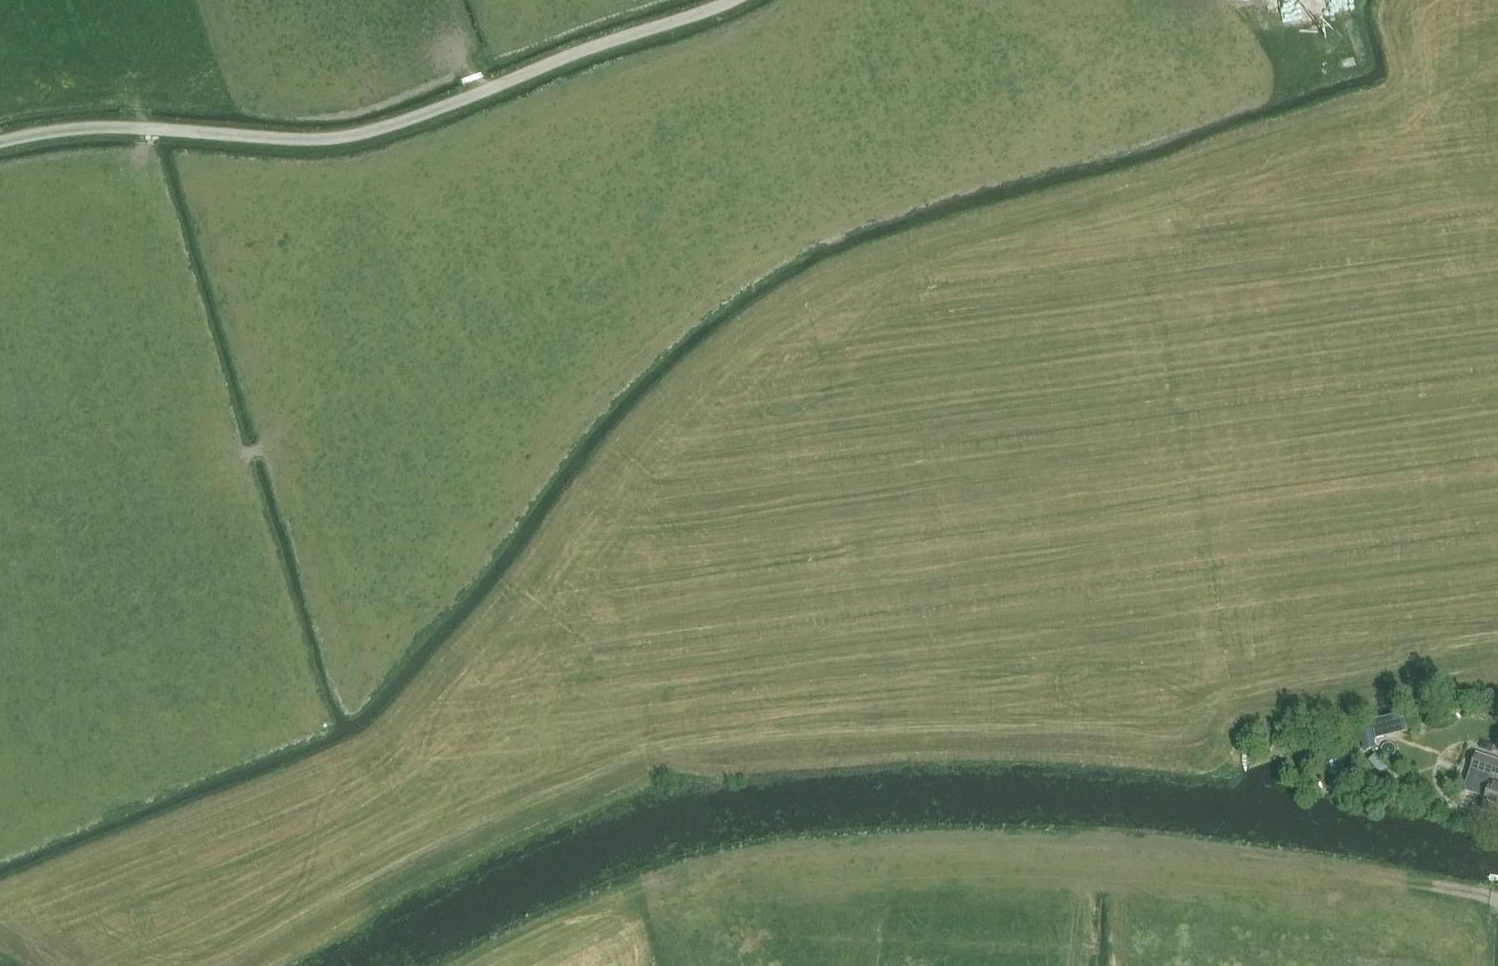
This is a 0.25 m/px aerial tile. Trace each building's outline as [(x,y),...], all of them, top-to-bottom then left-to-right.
[(1485,801),(1482,810),(1497,816),(1497,763),(1469,754),(1465,767),(1468,767),(1461,792),(1466,793),(1465,795),(1485,801)]
